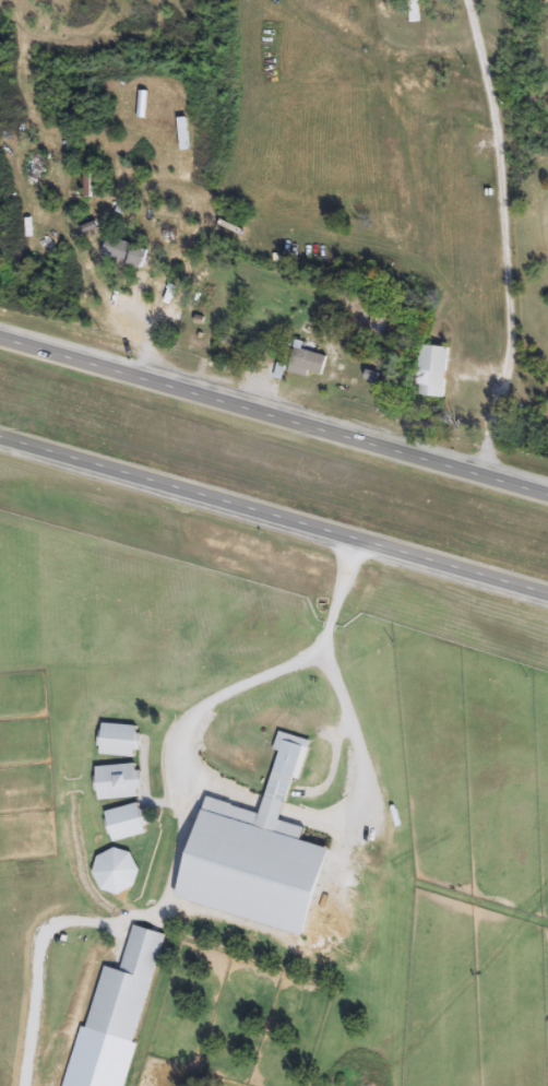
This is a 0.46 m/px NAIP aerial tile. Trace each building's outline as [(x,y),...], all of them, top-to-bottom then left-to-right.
[(408,23),(408,0),(420,0),(420,23),(408,23)] [(94,198),(84,198),(84,168),(94,168),(94,198)] [(104,255),(110,235),(152,251),(144,270),(104,255)] [(370,338),(370,314),(384,314),(384,338),(370,338)] [(444,399),(416,396),(422,345),(451,349),(444,399)] [(327,358),(322,377),(309,373),(307,378),(288,373),(296,347),(327,358)] [(313,935),(181,902),(207,800),(262,814),(265,804),(278,753),(274,753),(278,733),(307,740),(288,811),(285,824),(306,828),(302,841),(335,850),(313,935)]
